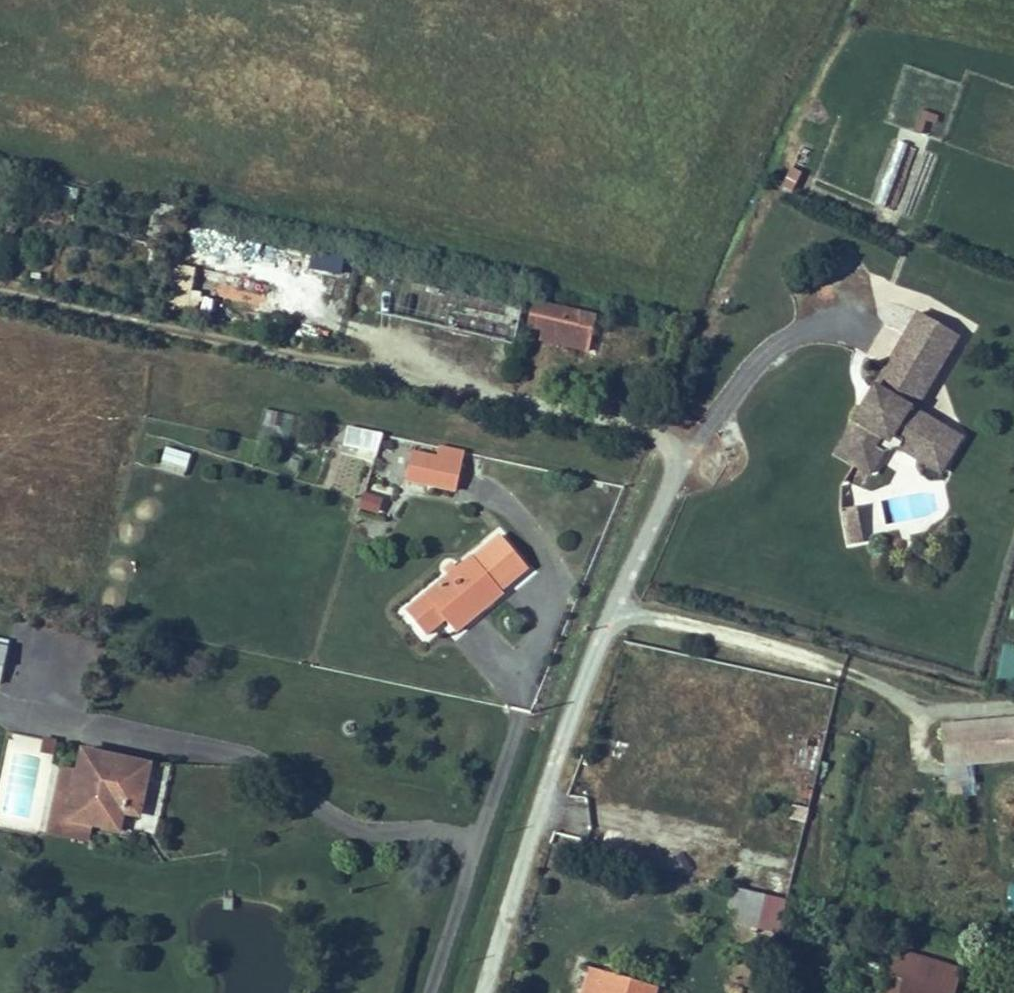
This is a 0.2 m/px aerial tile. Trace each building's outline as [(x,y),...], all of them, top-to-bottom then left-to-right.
[(782,187),(795,191),(802,170),(789,166),(782,187)] [(342,274),(346,255),(313,249),(309,268),(342,274)] [(187,311),(196,266),(177,262),(168,307),(187,311)] [(563,292),(499,277),(493,305),(508,308),(506,318),(555,329),(563,292)] [(925,312),(885,288),(870,313),(873,314),(845,362),(843,361),(831,382),(835,385),(817,416),(812,413),(801,431),(829,448),(845,421),(866,417),(890,432),(887,438),(906,450),(928,414),(908,402),(905,406),(878,390),(881,386),(925,312)] [(835,385),(831,382),(812,413),(817,416),(835,385)] [(908,402),(881,386),(878,390),(905,406),(908,402)] [(265,410),(263,437),(292,439),(293,412),(265,410)] [(845,421),(829,448),(836,451),(850,427),(865,424),(887,438),(890,432),(866,417),(845,421)] [(358,429),(354,444),(368,446),(367,455),(416,465),(418,453),(422,430),(392,424),(391,435),(358,429)] [(444,434),(422,430),(418,453),(439,457),(444,434)] [(185,477),(192,453),(166,445),(159,469),(185,477)] [(379,513),(384,496),(363,490),(359,508),(379,513)] [(839,508),(846,545),(865,541),(858,504),(839,508)] [(432,530),(386,572),(406,594),(428,574),(442,586),(467,563),(464,560),(434,531),(432,530)] [(406,594),(386,572),(369,589),(392,613),(409,597),(421,608),(442,586),(428,574),(406,594)] [(996,683),(1013,685),(1013,644),(1002,642),(996,683)] [(942,720),(945,767),(1013,761),(1013,715),(942,720)] [(54,749),(51,770),(74,775),(116,783),(124,744),(57,729),(54,749)] [(38,744),(34,767),(51,770),(54,749),(38,744)] [(0,760),(0,798),(4,799),(10,762),(0,760)] [(51,770),(34,767),(26,810),(65,819),(68,805),(45,800),(51,770)] [(769,769),(766,782),(800,789),(803,776),(769,769)] [(51,770),(45,800),(68,805),(84,808),(87,788),(104,791),(113,793),(116,783),(74,775),(51,770)] [(87,788),(84,808),(100,811),(104,791),(87,788)] [(735,843),(731,861),(768,869),(762,892),(778,896),(787,854),(735,843)] [(744,888),(688,876),(684,896),(697,901),(694,914),(735,925),(744,888)] [(854,939),(844,992),(860,992),(865,965),(913,975),(918,950),(854,939)] [(860,992),(909,992),(913,975),(865,965),(860,992)] [(545,992),(616,992),(618,986),(550,968),(545,992)]
